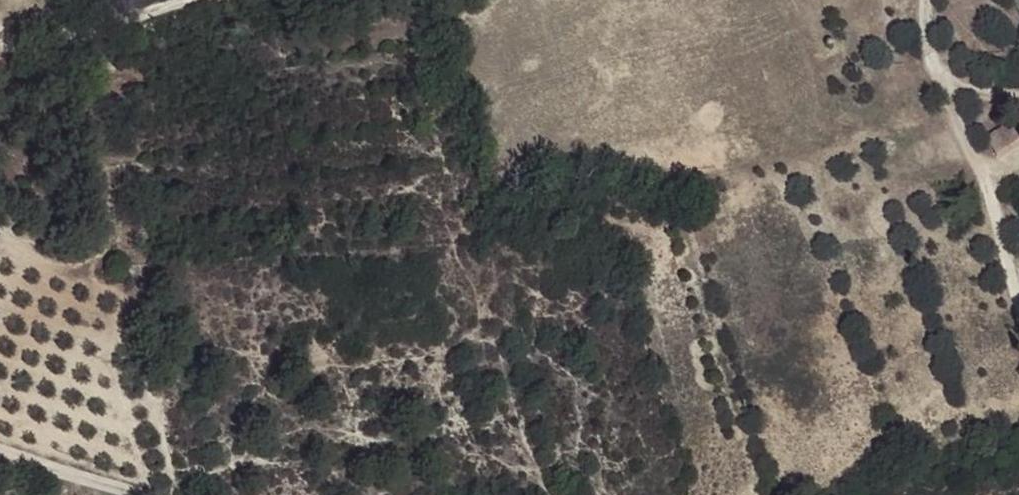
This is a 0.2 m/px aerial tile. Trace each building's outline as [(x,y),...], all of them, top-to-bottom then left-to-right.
[(1010,129),(986,142),(995,158),(1018,147),(1010,129)]
